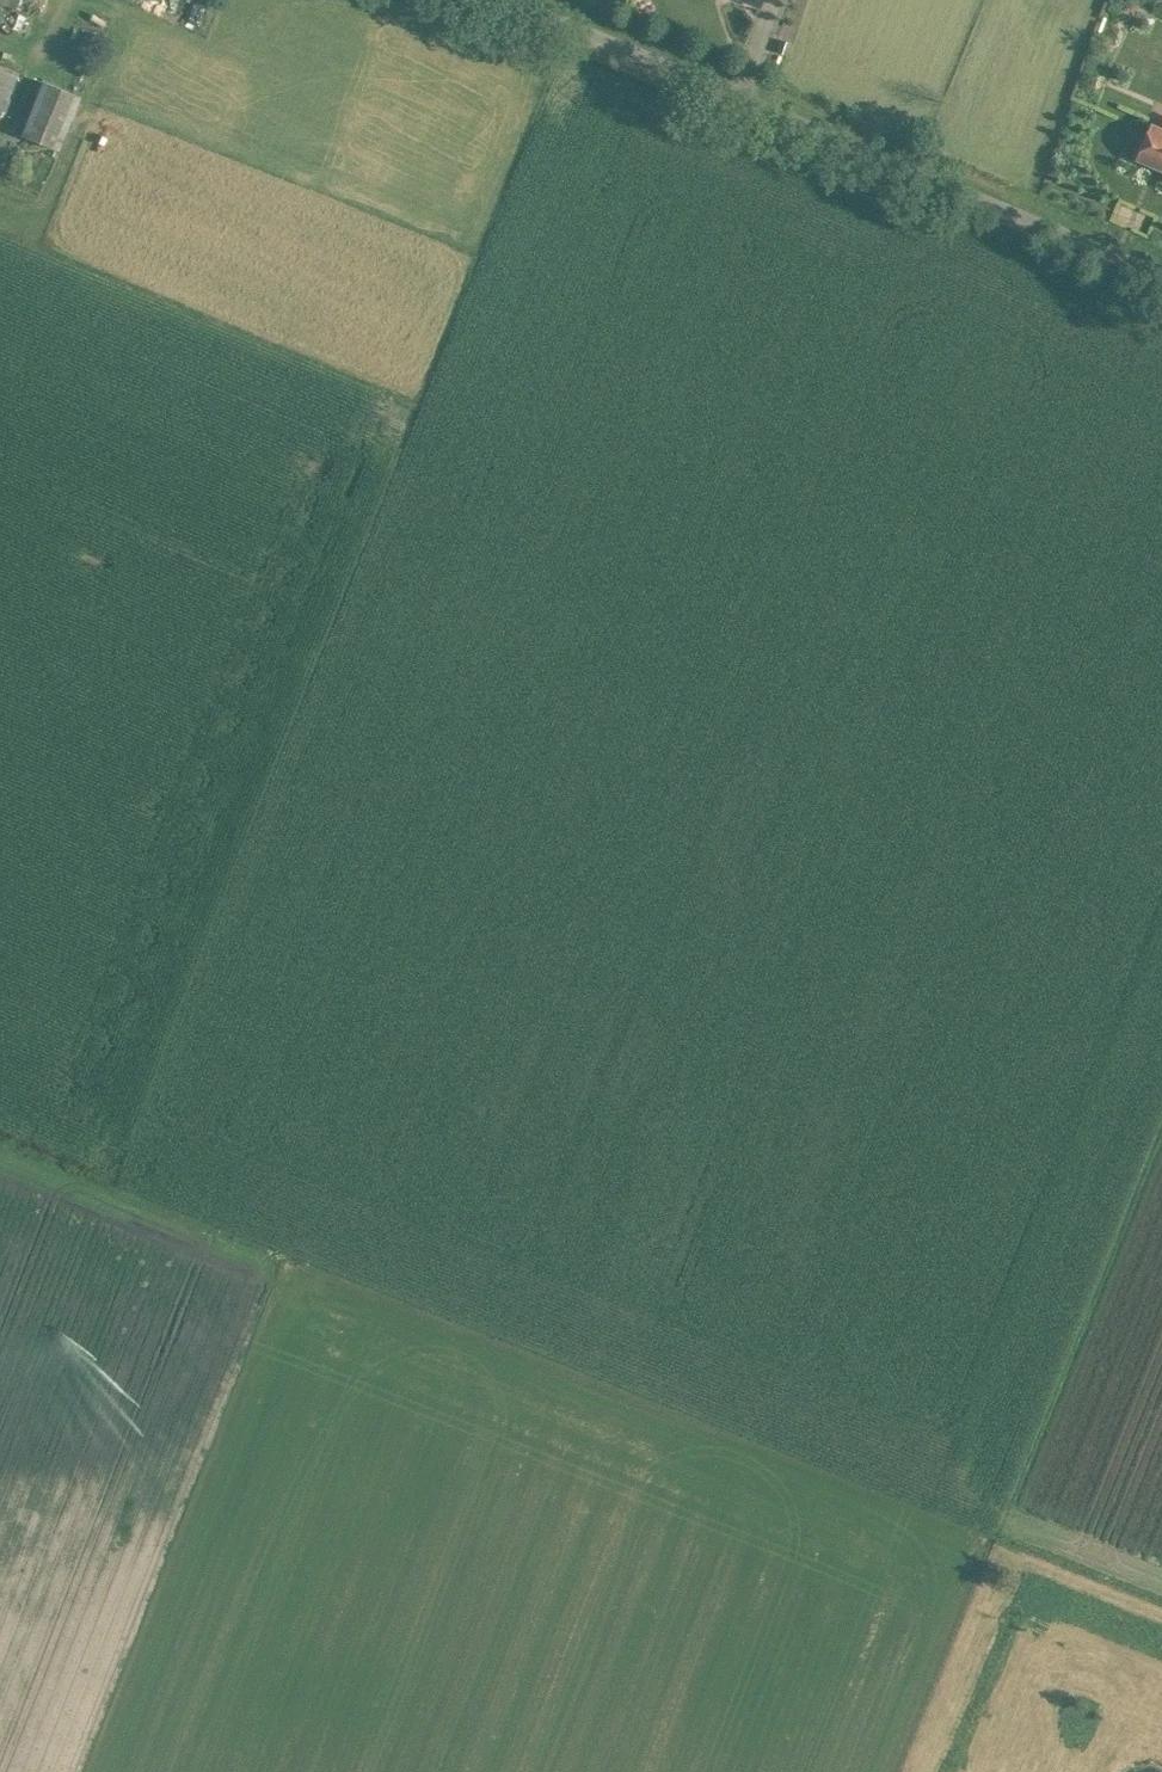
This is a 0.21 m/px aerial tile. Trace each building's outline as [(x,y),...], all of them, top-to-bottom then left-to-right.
[(10,16),(0,12),(0,40),(10,16)] [(780,39),(775,51),(786,55),(790,42),(780,39)] [(20,73),(0,64),(0,120),(20,73)] [(22,135),(57,150),(60,151),(83,97),(44,81),(22,135)] [(1146,138),(1136,160),(1161,171),(1161,128),(1152,124),(1146,138)]
